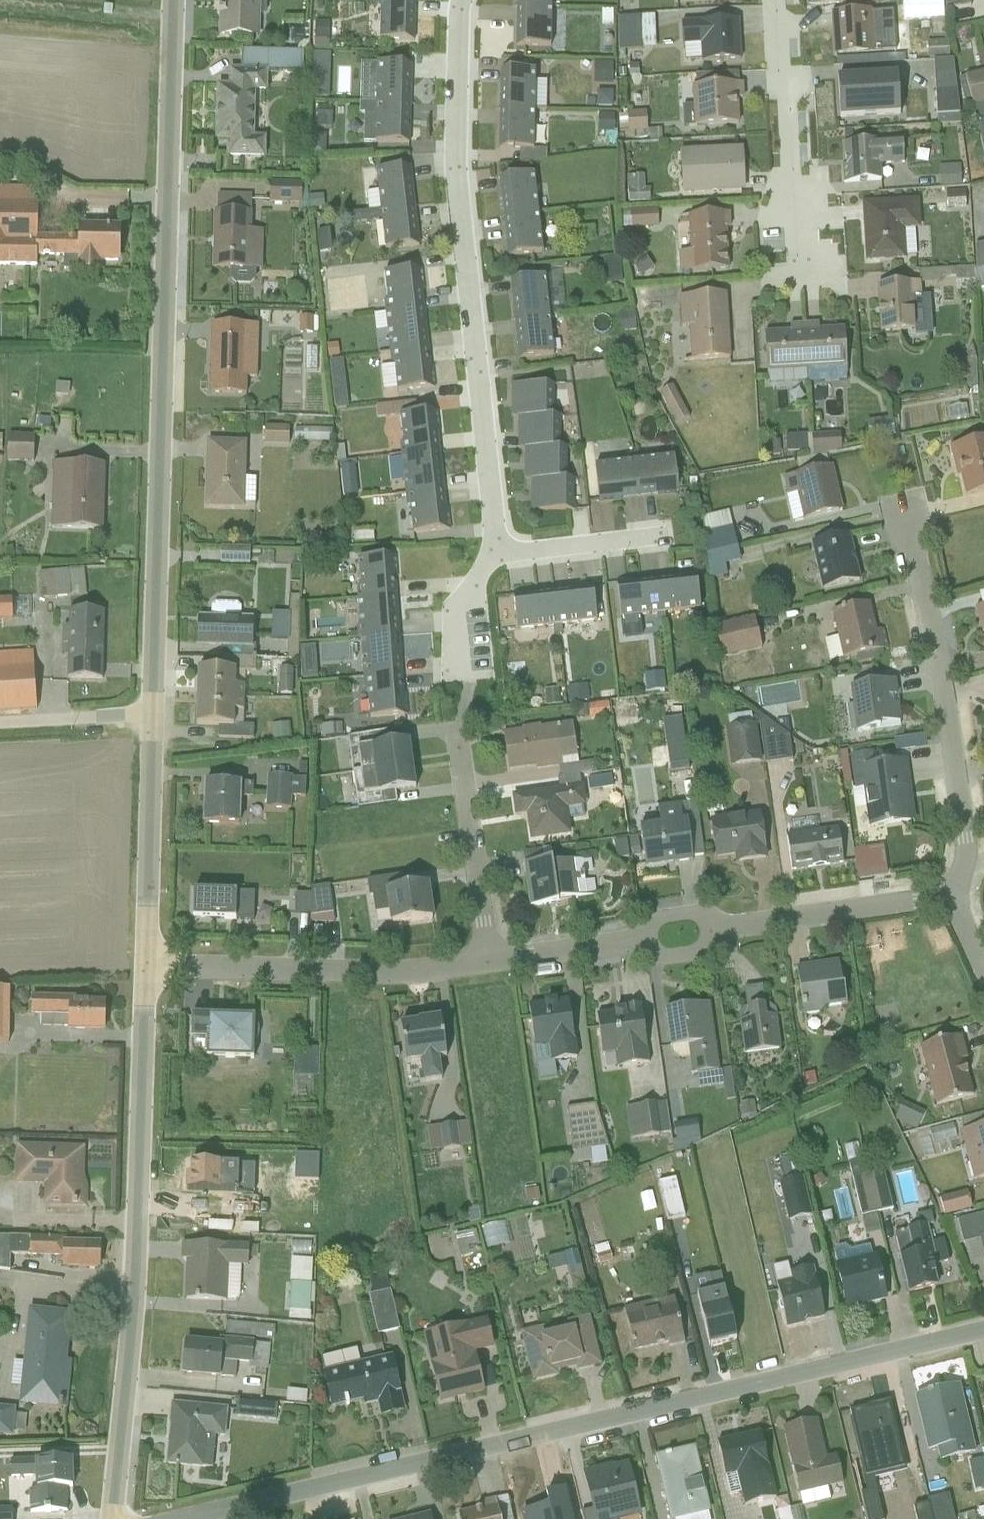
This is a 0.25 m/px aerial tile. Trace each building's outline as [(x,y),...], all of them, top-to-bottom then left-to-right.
[(216,47),(251,47),(251,0),(216,0),(216,47)] [(517,12),(559,11),(559,0),(516,0),(517,12)] [(932,13),(964,11),(964,0),(931,0),(932,13)] [(384,45),(417,46),(417,8),(384,8),(384,45)] [(517,51),(559,51),(559,11),(517,12),(517,51)] [(836,61),(900,55),(896,14),(833,20),(836,61)] [(630,20),(606,20),(606,57),(630,57),(630,20)] [(708,69),(745,68),(744,29),(688,31),(688,51),(708,50),(708,69)] [(915,47),(915,61),(934,61),(934,46),(915,47)] [(323,77),(324,56),(301,55),(301,76),(323,77)] [(297,63),(244,61),(243,78),(297,80),(297,63)] [(921,94),(941,93),(940,62),(921,62),(921,94)] [(366,67),(365,108),(412,109),(413,69),(366,67)] [(580,86),(599,87),(600,69),(580,69),(580,86)] [(500,74),(500,114),(540,114),(540,74),(500,74)] [(983,104),(983,75),(949,78),(952,108),(983,104)] [(847,123),(908,120),(906,80),(845,83),(847,123)] [(230,95),(217,95),(216,150),(225,150),(224,166),(268,167),(269,147),(256,146),(257,101),(266,101),(267,82),(231,81),(230,95)] [(598,110),(598,88),(586,88),(586,110),(598,110)] [(697,133),(747,132),(746,88),(696,89),(697,133)] [(960,110),(972,174),(983,172),(983,106),(960,110)] [(363,147),(410,148),(412,109),(365,108),(363,147)] [(501,155),(540,155),(540,114),(500,114),(501,155)] [(616,134),(634,135),(635,117),(617,116),(616,134)] [(606,136),(605,120),(585,121),(585,137),(606,136)] [(912,170),(911,144),(846,147),(847,186),(885,184),(884,171),(912,170)] [(685,202),(752,200),(750,153),(683,155),(685,202)] [(947,169),(926,169),(926,192),(948,192),(947,169)] [(380,176),(386,217),(417,213),(412,172),(380,176)] [(500,185),(505,223),(543,217),(537,179),(500,185)] [(301,192),(267,191),(266,212),(300,213),(301,192)] [(357,214),(370,212),(366,192),(354,194),(357,214)] [(0,197),(0,274),(33,275),(33,265),(59,266),(59,279),(99,280),(100,267),(125,268),(126,237),(82,236),(82,248),(33,246),(35,198),(0,197)] [(951,201),(932,202),(932,213),(951,213),(951,201)] [(921,237),(920,204),(864,206),(866,269),(909,268),(908,237),(921,237)] [(391,255),(422,251),(417,213),(386,217),(391,255)] [(512,264),(550,258),(543,217),(505,223),(512,264)] [(241,219),(211,219),(210,277),(228,278),(228,284),(235,293),(249,292),(253,288),(254,279),(261,279),(262,238),(241,237),(241,219)] [(682,281),(736,277),(731,220),(692,223),(695,258),(680,259),(682,281)] [(307,233),(308,253),(320,253),(318,233),(307,233)] [(390,318),(428,313),(423,274),(385,278),(390,318)] [(511,285),(515,324),(555,319),(550,280),(511,285)] [(925,337),(922,290),(880,292),(883,339),(925,337)] [(695,368),(735,365),(731,299),(683,302),(684,332),(693,331),(695,368)] [(390,318),(395,356),(432,352),(428,313),(390,318)] [(285,319),(286,335),(298,334),(298,318),(285,319)] [(520,364),(560,359),(555,319),(515,324),(520,364)] [(257,332),(206,331),(205,400),(248,401),(248,385),(255,385),(257,332)] [(811,376),(852,374),(849,335),(808,337),(811,376)] [(811,376),(808,337),(769,340),(771,379),(811,376)] [(399,397),(437,392),(432,352),(395,356),(399,397)] [(370,393),(385,391),(381,367),(367,369),(370,393)] [(41,398),(55,398),(55,386),(41,386),(41,398)] [(515,422),(523,422),(554,422),(554,391),(516,390),(515,422)] [(385,408),(364,408),(365,421),(386,420),(385,408)] [(406,460),(441,456),(437,415),(401,420),(406,460)] [(858,433),(880,431),(879,421),(857,423),(858,433)] [(529,451),(561,452),(561,422),(554,422),(523,422),(523,451),(529,451)] [(289,435),(259,434),(259,450),(288,450),(289,435)] [(827,455),(828,442),(802,440),(801,454),(827,455)] [(32,445),(3,444),(2,470),(31,471),(32,445)] [(983,496),(983,445),(952,453),(965,501),(983,496)] [(250,450),(205,449),(203,516),(248,517),(248,511),(253,512),(254,484),(249,484),(250,450)] [(528,485),(534,485),(566,485),(567,452),(561,452),(529,451),(528,485)] [(406,460),(410,499),(446,494),(441,456),(406,460)] [(644,504),(683,500),(679,462),(640,466),(644,504)] [(644,504),(640,466),(604,469),(607,507),(644,504)] [(102,469),(58,468),(56,535),(101,536),(102,469)] [(342,468),(329,469),(330,498),(343,497),(342,468)] [(794,527),(845,517),(836,474),(785,484),(794,527)] [(533,516),(574,516),(574,485),(566,485),(534,485),(533,516)] [(415,540),(451,536),(446,494),(410,499),(415,540)] [(354,524),(350,508),(339,511),(343,527),(354,524)] [(696,570),(725,569),(723,516),(695,517),(696,570)] [(826,599),(866,590),(853,540),(814,549),(826,599)] [(249,558),(217,557),(217,571),(249,572),(249,558)] [(359,564),(361,601),(401,599),(399,562),(359,564)] [(667,621),(708,615),(702,577),(661,582),(667,621)] [(67,579),(49,581),(52,608),(70,606),(67,579)] [(667,621),(661,582),(620,588),(626,626),(667,621)] [(563,631),(604,626),(599,588),(558,594),(563,631)] [(563,631),(558,594),(515,599),(520,637),(563,631)] [(0,597),(0,628),(11,627),(9,597),(0,597)] [(363,635),(402,633),(401,599),(361,601),(363,635)] [(845,664),(884,658),(876,609),(837,615),(845,664)] [(210,624),(194,624),(194,653),(220,653),(220,665),(252,665),(253,626),(239,625),(240,614),(237,611),(214,611),(210,613),(210,624)] [(100,622),(64,621),(62,686),(99,687),(100,622)] [(363,635),(365,677),(404,675),(402,633),(363,635)] [(0,662),(0,718),(35,716),(32,660),(0,662)] [(367,724),(407,722),(404,675),(365,677),(367,724)] [(192,678),(192,705),(228,706),(228,679),(192,678)] [(631,678),(630,698),(648,699),(650,679),(631,678)] [(745,727),(771,724),(770,712),(787,711),(785,683),(742,687),(745,727)] [(859,739),(907,729),(898,685),(850,694),(859,739)] [(572,691),(554,692),(554,704),(572,704),(572,691)] [(535,711),(549,707),(545,692),(531,696),(535,711)] [(192,705),(191,733),(221,734),(221,748),(252,748),(252,735),(227,735),(228,706),(192,705)] [(575,707),(575,722),(596,721),(595,706),(575,707)] [(277,708),(248,709),(249,725),(277,725),(277,708)] [(615,712),(601,713),(602,726),(616,724),(615,712)] [(651,723),(652,767),(671,766),(669,722),(651,723)] [(776,726),(748,727),(750,764),(777,763),(776,726)] [(739,727),(713,728),(715,766),(740,765),(739,727)] [(513,774),(581,766),(577,728),(509,736),(513,774)] [(349,767),(347,745),(338,745),(339,768),(349,767)] [(353,756),(356,776),(420,766),(417,746),(353,756)] [(360,802),(424,791),(420,766),(356,776),(360,802)] [(867,834),(920,826),(911,766),(857,775),(867,834)] [(289,785),(263,785),(262,815),(289,815),(289,785)] [(588,813),(584,790),(516,799),(519,823),(530,821),(533,846),(574,841),(570,815),(588,813)] [(244,792),(202,791),(201,832),(243,833),(244,792)] [(651,872),(698,864),(688,809),(662,813),(665,830),(644,834),(651,872)] [(739,868),(773,863),(767,817),(714,824),(720,864),(738,861),(739,868)] [(797,878),(847,868),(840,833),(791,842),(797,878)] [(851,839),(850,851),(867,852),(868,840),(851,839)] [(534,916),(584,908),(577,862),(526,871),(534,916)] [(396,930),(440,924),(435,889),(412,893),(410,880),(372,885),(377,919),(394,916),(396,930)] [(296,924),(317,925),(319,890),(298,889),(296,924)] [(194,896),(193,924),(253,927),(254,898),(194,896)] [(810,1018),(851,1012),(844,966),(803,972),(810,1018)] [(750,1060),(783,1054),(775,1010),(769,1011),(765,992),(748,995),(751,1012),(741,1014),(750,1060)] [(0,997),(0,1051),(13,1052),(14,998),(0,997)] [(555,1069),(584,1065),(575,1004),(535,1010),(541,1053),(553,1051),(555,1069)] [(695,1078),(729,1073),(718,1007),(668,1016),(675,1055),(691,1053),(695,1078)] [(108,1009),(37,1009),(37,1022),(74,1022),(74,1038),(108,1039),(108,1009)] [(625,1073),(654,1069),(645,1014),(601,1021),(608,1061),(623,1058),(625,1073)] [(260,1026),(190,1023),(189,1049),(206,1050),(205,1065),(259,1067),(260,1026)] [(428,1090),(461,1084),(450,1023),(407,1030),(414,1070),(424,1068),(428,1090)] [(936,1114),(981,1101),(965,1042),(920,1054),(936,1114)] [(315,1059),(293,1059),(293,1084),(315,1085),(315,1059)] [(653,1113),(642,1113),(642,1106),(614,1107),(615,1136),(654,1135),(653,1113)] [(588,1109),(557,1110),(559,1166),(590,1165),(588,1109)] [(902,1134),(909,1120),(887,1109),(880,1123),(902,1134)] [(455,1123),(415,1128),(419,1151),(458,1146),(455,1123)] [(663,1125),(662,1142),(684,1144),(685,1126),(663,1125)] [(983,1187),(983,1131),(962,1136),(975,1189),(983,1187)] [(86,1214),(86,1154),(16,1154),(16,1192),(44,1192),(44,1214),(86,1214)] [(769,1161),(771,1181),(768,1182),(771,1219),(789,1217),(783,1160),(769,1161)] [(870,1176),(850,1177),(851,1214),(872,1213),(870,1176)] [(866,1233),(863,1219),(849,1222),(852,1236),(866,1233)] [(915,1302),(946,1295),(930,1231),(899,1239),(915,1302)] [(280,1244),(278,1322),(299,1322),(301,1244),(280,1244)] [(0,1245),(0,1277),(10,1279),(11,1262),(63,1263),(63,1276),(103,1277),(104,1250),(65,1249),(65,1246),(0,1245)] [(596,1247),(582,1250),(585,1266),(599,1263),(596,1247)] [(851,1314),(891,1305),(878,1250),(838,1259),(851,1314)] [(251,1255),(185,1253),(184,1308),(239,1310),(240,1277),(250,1277),(251,1255)] [(555,1257),(559,1288),(571,1286),(567,1255),(555,1257)] [(790,1331),(827,1322),(816,1275),(778,1284),(790,1331)] [(357,1283),(365,1334),(385,1330),(377,1280),(357,1283)] [(709,1351),(735,1345),(723,1295),(696,1301),(709,1351)] [(307,1304),(308,1320),(322,1319),(322,1303),(307,1304)] [(635,1358),(692,1347),(687,1323),(671,1326),(669,1316),(649,1320),(647,1311),(626,1315),(635,1358)] [(76,1321),(31,1318),(27,1372),(13,1371),(11,1395),(25,1396),(23,1414),(68,1418),(76,1321)] [(537,1387),(605,1372),(594,1322),(526,1337),(537,1387)] [(499,1353),(493,1324),(426,1339),(441,1408),(491,1397),(482,1357),(499,1353)] [(292,1328),(291,1351),(299,1351),(300,1328),(292,1328)] [(285,1361),(283,1336),(263,1337),(265,1362),(285,1361)] [(254,1356),(181,1349),(177,1384),(219,1388),(221,1368),(253,1371),(254,1356)] [(347,1350),(312,1357),(314,1370),(349,1362),(347,1350)] [(341,1432),(411,1417),(398,1361),(329,1376),(341,1432)] [(935,1471),(981,1460),(963,1390),(918,1401),(935,1471)] [(274,1405),(293,1406),(294,1393),(275,1392),(274,1405)] [(867,1413),(849,1417),(864,1483),(903,1474),(888,1410),(867,1415),(867,1413)] [(228,1418),(171,1413),(168,1474),(212,1476),(214,1445),(226,1446),(228,1418)] [(788,1432),(802,1500),(849,1490),(843,1461),(830,1464),(821,1425),(788,1432)] [(750,1512),(779,1505),(771,1473),(776,1472),(768,1438),(722,1449),(730,1484),(743,1481),(750,1512)] [(714,1516),(699,1451),(659,1461),(672,1518),(703,1518),(714,1516)] [(630,1466),(587,1478),(598,1518),(645,1518),(630,1466)] [(79,1469),(7,1468),(7,1484),(40,1484),(40,1501),(78,1502),(79,1469)] [(570,1497),(551,1502),(553,1511),(525,1518),(576,1518),(570,1497)] [(913,1504),(918,1518),(940,1518),(932,1497),(913,1504)] [(502,1510),(463,1518),(504,1518),(502,1510)]
